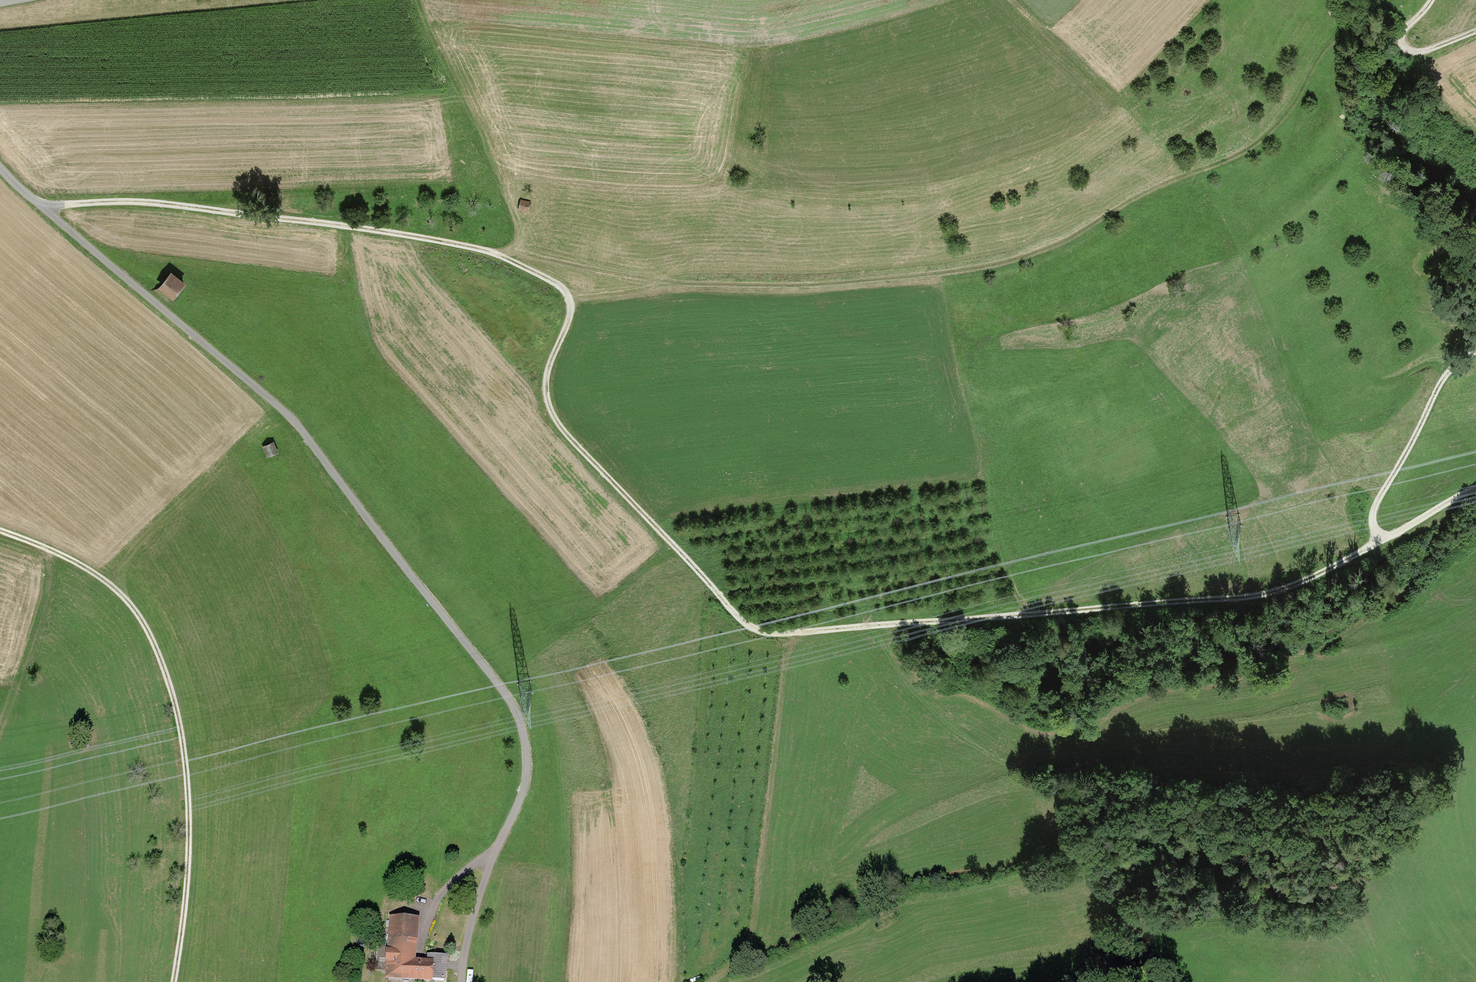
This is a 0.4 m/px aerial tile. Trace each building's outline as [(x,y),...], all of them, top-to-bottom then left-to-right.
[(528,204),(519,203),(518,210),(526,211),(528,204)] [(181,291),(169,280),(159,292),(171,302),(181,291)] [(272,448),(264,450),(266,457),(274,455),(272,448)] [(435,961),(428,961),(415,960),(418,919),(389,917),(385,977),(433,980),(435,961)] [(435,961),(433,980),(445,981),(447,957),(428,955),(428,961),(435,961)]
